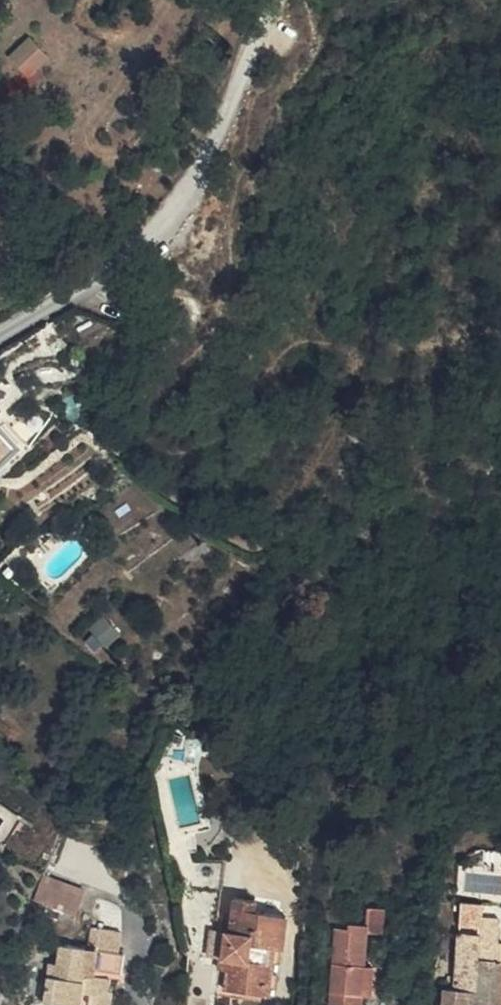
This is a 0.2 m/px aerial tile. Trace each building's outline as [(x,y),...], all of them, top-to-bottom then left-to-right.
[(32,35),(12,56),(31,75),(52,54),(32,35)] [(0,443),(0,459),(20,441),(0,418),(0,436),(4,440),(0,443)] [(36,899),(77,915),(87,887),(47,872),(36,899)] [(460,974),(460,977),(453,976),(452,988),(446,987),(445,1004),(494,1004),(495,983),(500,984),(500,919),(487,917),(489,902),(465,900),(460,963),(467,964),(467,975),(460,974)] [(217,977),(221,978),(220,990),(219,1004),(240,1004),(240,996),(264,997),(267,962),(277,963),(280,935),(250,930),(250,915),(227,914),(224,948),(219,948),(217,977)] [(370,965),(374,922),(357,921),(357,924),(356,926),(342,926),(336,1004),(340,1004),(366,1004),(367,992),(370,965)] [(47,998),(81,1003),(85,980),(95,982),(92,1004),(113,1004),(117,983),(110,982),(112,971),(127,973),(130,954),(119,952),(122,933),(96,929),(93,946),(63,942),(60,959),(54,958),(47,998)] [(240,1004),(272,1004),(277,963),(267,962),(264,997),(240,996),(240,1004)] [(370,965),(367,992),(374,993),(377,965),(370,965)] [(221,978),(217,977),(212,977),(211,989),(220,990),(221,978)]
